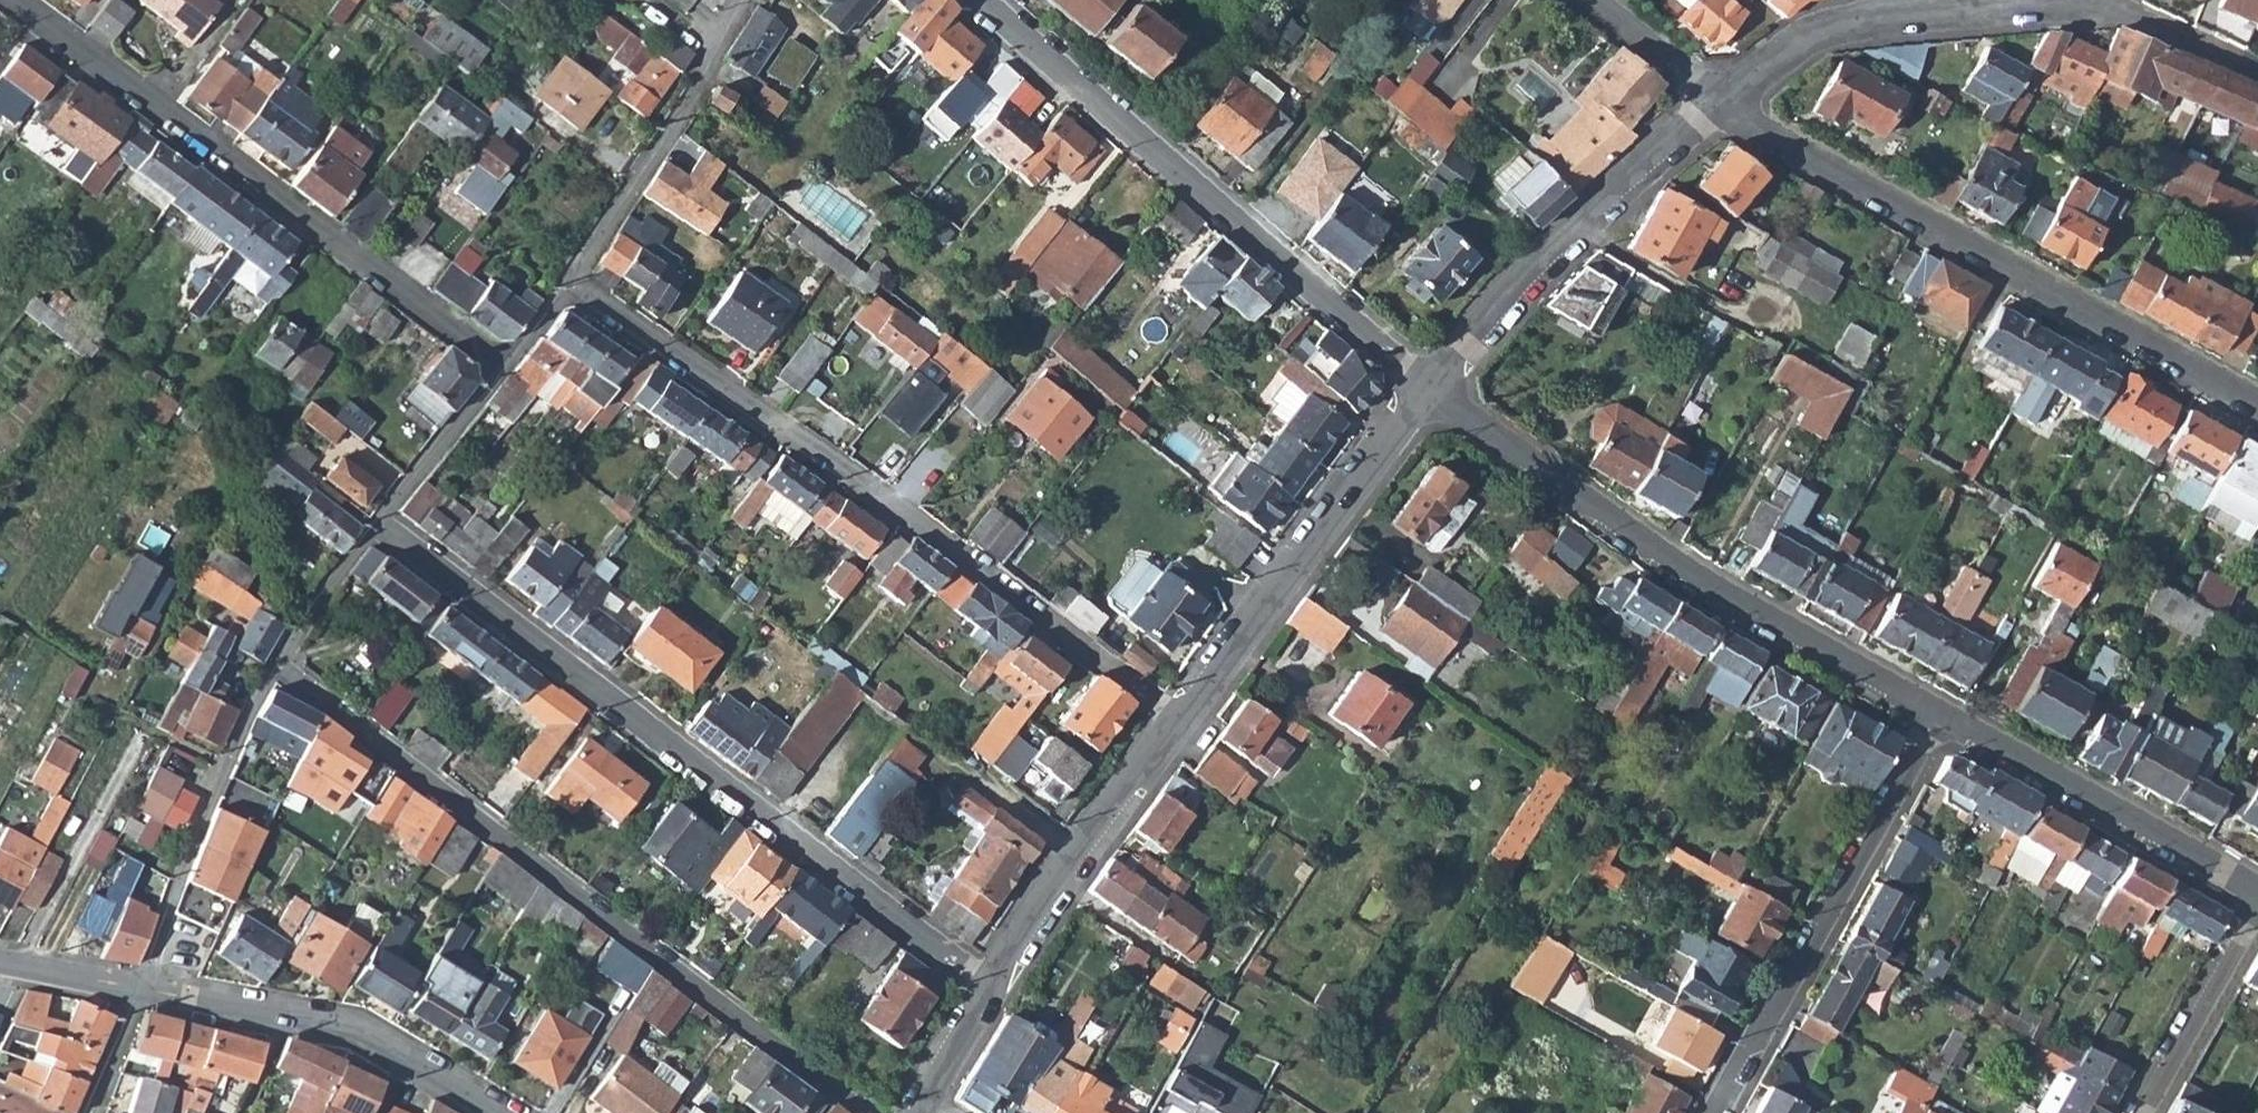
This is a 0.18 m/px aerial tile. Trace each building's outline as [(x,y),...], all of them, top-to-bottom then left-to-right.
[(90,24),(111,40),(133,11),(118,0),(108,0),(90,24)] [(172,23),(189,0),(140,0),(172,23)] [(172,23),(178,29),(173,35),(187,45),(219,3),(216,0),(189,0),(172,23)] [(326,15),(338,23),(356,0),(336,0),(326,15)] [(498,3),(513,15),(524,0),(501,0),(498,3)] [(818,14),(841,32),(851,20),(856,24),(877,0),(830,0),(818,14)] [(865,86),(883,66),(889,71),(910,48),(951,82),(964,68),(983,46),(949,17),(957,8),(949,0),(916,0),(906,11),(908,13),(854,76),(865,86)] [(906,11),(916,0),(893,0),(906,11)] [(1089,32),(1114,0),(1049,0),(1089,32)] [(1132,2),(1134,4),(1103,42),(1147,76),(1176,39),(1142,11),(1150,0),(1134,0),(1132,2)] [(1404,1),(1429,22),(1445,16),(1458,0),(1405,0),(1404,1)] [(1729,0),(1676,0),(1686,8),(1678,19),(1712,47),(1743,11),(1729,0)] [(2256,23),(2257,18),(2257,0),(2220,0),(2217,6),(2256,23)] [(756,5),(724,58),(754,77),(784,31),(774,18),(756,5)] [(245,7),(217,44),(231,54),(260,18),(245,7)] [(585,12),(577,22),(587,30),(595,19),(585,12)] [(438,14),(420,38),(455,64),(469,75),(487,50),(438,14)] [(604,18),(593,32),(602,39),(613,25),(604,18)] [(613,25),(602,39),(616,51),(611,57),(632,74),(616,95),(616,96),(645,117),(679,71),(653,51),(653,50),(615,22),(613,25)] [(407,28),(401,36),(412,45),(418,37),(407,28)] [(2107,52),(2098,75),(2131,90),(2157,101),(2164,85),(2178,91),(2191,61),(2117,29),(2107,52)] [(653,50),(653,51),(679,71),(693,54),(692,53),(667,33),(653,50)] [(2027,69),(1995,126),(2010,133),(2038,81),(2072,96),(2070,101),(2084,107),(2089,95),(2091,92),(2098,75),(2107,52),(2064,35),(2047,33),(2027,69)] [(767,70),(795,87),(817,51),(789,34),(767,70)] [(1962,41),(1954,43),(1955,50),(1962,49),(1962,41)] [(34,103),(58,71),(59,69),(22,42),(0,72),(0,115),(11,122),(28,99),(34,103)] [(1333,55),(1319,43),(1299,71),(1312,81),(1333,55)] [(1926,46),(1861,51),(1917,82),(1926,46)] [(1992,101),(1979,117),(1995,126),(2027,69),(1986,46),(1969,76),(1973,79),(1968,87),(1992,101)] [(1546,141),(1535,156),(1541,161),(1569,194),(1635,135),(1627,129),(1663,85),(1619,49),(1581,94),(1592,103),(1598,108),(1586,120),(1590,125),(1571,142),(1560,151),(1551,144),(1546,141)] [(188,95),(238,132),(276,81),(256,67),(253,70),(240,59),(227,61),(225,64),(219,59),(217,58),(213,61),(188,95)] [(566,59),(535,95),(577,129),(607,91),(566,59)] [(964,68),(951,82),(919,120),(941,142),(962,120),(975,128),(1019,79),(1001,61),(983,82),(964,68)] [(1840,61),(1812,110),(1836,124),(1842,115),(1878,134),(1899,95),(1840,61)] [(2178,91),(2245,119),(2257,90),(2191,61),(2178,91)] [(1241,62),(1192,123),(1251,169),(1289,121),(1271,107),(1244,85),(1253,72),(1241,62)] [(276,81),(238,132),(287,169),(314,133),(307,128),(316,114),(314,103),(290,84),(299,73),(288,64),(276,81)] [(469,75),(455,64),(391,151),(384,161),(406,176),(436,136),(461,154),(502,98),(490,89),(476,108),(459,96),(473,77),(469,75)] [(34,103),(30,108),(38,113),(33,121),(45,129),(48,126),(95,160),(125,119),(123,117),(108,106),(94,96),(58,71),(34,103)] [(1253,72),(1244,85),(1271,107),(1281,94),(1253,72)] [(1405,74),(1383,99),(1396,111),(1419,86),(1405,74)] [(2098,75),(2091,92),(2124,107),(2131,90),(2098,75)] [(1011,167),(1040,133),(1022,118),(1041,96),(1019,79),(975,128),(967,137),(1006,171),(1011,167)] [(788,100),(763,83),(753,98),(778,115),(788,100)] [(2164,85),(2157,101),(2171,107),(2178,91),(2164,85)] [(707,102),(722,111),(730,99),(732,96),(717,86),(707,102)] [(1419,86),(1396,111),(1399,113),(1416,128),(1444,152),(1456,136),(1464,124),(1419,86)] [(1928,88),(1918,106),(1933,113),(1935,108),(1942,96),(1928,88)] [(99,90),(94,96),(108,106),(112,100),(99,90)] [(2245,119),(2257,125),(2257,90),(2245,119)] [(2084,107),(2076,122),(2085,126),(2097,99),(2089,95),(2084,107)] [(1942,96),(1935,108),(1942,113),(1949,101),(1942,96)] [(502,98),(461,154),(475,165),(455,192),(477,209),(482,203),(489,208),(513,177),(504,170),(516,154),(498,141),(510,125),(522,133),(532,120),(502,98)] [(1592,103),(1551,144),(1560,151),(1571,142),(1590,125),(1586,120),(1598,108),(1592,103)] [(1933,113),(1918,106),(1914,115),(1928,122),(1933,113)] [(95,160),(77,183),(94,196),(120,161),(133,171),(160,190),(170,198),(193,168),(145,133),(152,124),(131,108),(123,117),(125,119),(95,160)] [(1040,133),(1011,167),(1029,183),(1048,160),(1074,182),(1101,149),(1059,112),(1040,133)] [(2245,119),(2236,138),(2257,147),(2257,125),(2245,119)] [(2076,122),(2069,138),(2078,142),(2085,126),(2076,122)] [(1967,177),(1955,198),(1999,223),(2019,187),(2006,180),(2014,166),(2002,159),(2015,135),(2010,133),(1995,126),(1967,177)] [(327,132),(289,185),(330,214),(359,176),(353,172),(368,153),(334,127),(329,134),(327,132)] [(1416,128),(1405,142),(1434,166),(1444,152),(1416,128)] [(546,135),(541,141),(556,152),(561,146),(546,135)] [(1274,192),(1316,223),(1339,193),(1358,168),(1316,136),(1274,192)] [(1434,166),(1429,173),(1437,177),(1459,192),(1484,154),(1456,136),(1444,152),(1434,166)] [(1714,200),(1725,211),(1732,215),(1738,218),(1744,212),(1738,208),(1765,176),(1728,145),(1695,185),(1714,200)] [(723,165),(705,151),(687,176),(663,161),(641,195),(644,197),(706,235),(725,204),(705,192),(723,165)] [(2153,151),(2137,187),(2168,200),(2180,205),(2185,207),(2189,200),(2200,175),(2201,172),(2153,151)] [(1505,191),(1532,168),(1520,154),(1493,178),(1505,191)] [(1512,208),(1499,220),(1521,235),(1533,224),(1535,225),(1569,194),(1541,161),(1532,168),(1505,191),(1516,204),(1512,208)] [(170,198),(148,229),(160,238),(181,211),(217,239),(189,279),(193,283),(190,287),(197,292),(257,211),(195,164),(193,168),(170,198)] [(160,190),(133,171),(125,180),(153,201),(160,190)] [(1948,171),(1933,198),(1949,208),(1955,198),(1967,177),(1959,172),(1957,175),(1948,171)] [(1429,173),(1422,182),(1430,187),(1437,177),(1429,173)] [(2189,200),(2185,207),(2201,213),(2203,208),(2216,182),(2200,175),(2189,200)] [(2051,213),(2035,241),(2080,267),(2101,228),(2095,224),(2078,214),(2093,188),(2072,176),(2051,213)] [(2201,213),(2257,237),(2257,200),(2216,182),(2203,208),(2201,213)] [(372,183),(341,220),(365,240),(396,203),(372,183)] [(2110,198),(2093,188),(2078,214),(2095,224),(2110,198)] [(1629,248),(1679,275),(1710,217),(1660,190),(1629,248)] [(1512,208),(1516,204),(1505,191),(1501,195),(1512,208)] [(1316,223),(1306,238),(1350,270),(1357,260),(1362,263),(1387,229),(1339,193),(1316,223)] [(1172,194),(1151,221),(1165,233),(1187,206),(1172,194)] [(2168,200),(2156,223),(2168,229),(2180,205),(2168,200)] [(2018,232),(2035,241),(2051,213),(2034,204),(2018,232)] [(1048,206),(1018,244),(1033,256),(1063,218),(1048,206)] [(1187,206),(1165,233),(1181,245),(1202,220),(1187,206)] [(197,292),(184,309),(193,316),(196,317),(200,316),(203,314),(243,260),(267,277),(253,295),(264,304),(269,296),(290,268),(281,262),(296,240),(257,211),(197,292)] [(419,213),(400,238),(413,249),(432,224),(419,213)] [(628,216),(593,270),(594,275),(612,287),(620,275),(642,289),(634,301),(656,316),(681,277),(672,271),(680,258),(658,244),(668,229),(645,214),(639,223),(628,216)] [(1732,215),(1723,230),(1757,248),(1765,233),(1738,218),(1732,215)] [(1033,256),(1024,267),(1032,274),(1028,279),(1054,299),(1061,291),(1081,306),(1118,262),(1064,218),(1063,218),(1033,256)] [(815,234),(799,222),(793,230),(801,236),(797,242),(805,248),(815,234)] [(1401,268),(1409,276),(1428,292),(1437,301),(1474,259),(1437,227),(1401,268)] [(1786,231),(1780,242),(1795,251),(1811,259),(1825,267),(1833,272),(1839,260),(1816,246),(1786,231)] [(1212,295),(1216,292),(1232,307),(1248,319),(1277,285),(1218,233),(1182,274),(1183,289),(1204,306),(1207,302),(1212,295)] [(815,234),(805,248),(869,296),(879,282),(878,281),(866,272),(815,234)] [(1779,280),(1795,251),(1780,242),(1764,271),(1779,280)] [(1024,267),(1033,256),(1018,244),(988,281),(1003,293),(1024,267)] [(463,246),(430,290),(498,341),(509,342),(540,301),(524,289),(517,298),(493,281),(488,288),(480,282),(475,288),(469,283),(473,278),(469,274),(480,258),(463,246)] [(1904,247),(1890,274),(1907,283),(1922,257),(1904,247)] [(1597,248),(1543,303),(1596,336),(1635,271),(1597,248)] [(1811,259),(1795,251),(1779,280),(1794,288),(1811,259)] [(1907,283),(1903,292),(1917,300),(1965,324),(1987,285),(1942,260),(1940,263),(1923,254),(1922,257),(1907,283)] [(1825,267),(1811,259),(1794,288),(1809,296),(1825,267)] [(875,260),(866,272),(878,281),(887,269),(875,260)] [(2129,275),(2118,298),(2191,338),(2192,335),(2222,352),(2228,341),(2239,320),(2245,310),(2248,304),(2203,279),(2201,282),(2187,275),(2182,283),(2137,260),(2129,275)] [(2112,266),(2100,291),(2117,300),(2118,298),(2129,275),(2112,266)] [(1833,272),(1825,267),(1809,296),(1824,305),(1841,276),(1833,272)] [(290,268),(269,296),(278,295),(295,272),(290,268)] [(740,272),(707,321),(753,351),(786,302),(740,272)] [(1428,292),(1409,276),(1401,284),(1420,302),(1428,292)] [(480,282),(473,278),(469,283),(475,288),(480,282)] [(361,280),(345,303),(367,318),(383,297),(369,287),(361,280)] [(57,289),(44,306),(49,310),(69,326),(82,309),(57,289)] [(1212,295),(1207,302),(1219,313),(1224,317),(1232,307),(1216,292),(1212,295)] [(1903,292),(1895,306),(1910,314),(1917,300),(1903,292)] [(32,297),(22,310),(38,322),(40,321),(49,310),(44,306),(32,297)] [(1204,306),(1185,329),(1197,338),(1219,313),(1207,302),(1204,306)] [(1979,346),(1981,347),(2018,367),(2015,372),(2019,374),(2016,379),(2016,382),(2022,385),(2051,333),(2001,306),(1979,346)] [(383,309),(365,334),(379,344),(397,320),(383,309)] [(989,366),(921,315),(914,324),(893,309),(872,335),(914,367),(923,356),(968,391),(988,368),(989,366)] [(49,310),(40,321),(65,340),(73,329),(69,326),(49,310)] [(2245,310),(2228,341),(2243,350),(2257,323),(2257,317),(2245,310)] [(540,339),(485,405),(501,417),(527,384),(536,391),(564,357),(585,326),(562,311),(542,341),(540,339)] [(1712,313),(1708,321),(1723,330),(1727,322),(1712,313)] [(266,379),(284,390),(317,342),(277,316),(252,354),(273,369),(266,379)] [(1041,341),(1048,346),(1064,328),(1068,323),(1060,317),(1041,341)] [(1851,322),(1843,338),(1869,352),(1877,337),(1851,322)] [(536,391),(535,392),(546,402),(551,397),(561,404),(587,371),(607,341),(585,326),(564,357),(536,391)] [(1064,328),(1048,346),(1054,352),(1120,408),(1136,389),(1064,328)] [(1377,373),(1327,328),(1314,344),(1317,348),(1301,365),(1311,374),(1353,410),(1354,412),(1378,384),(1377,373)] [(73,329),(65,340),(71,345),(69,348),(87,361),(96,347),(73,329)] [(1185,329),(1182,332),(1191,339),(1195,343),(1198,339),(1197,338),(1185,329)] [(1182,332),(1176,340),(1185,346),(1191,339),(1182,332)] [(2022,385),(2020,388),(2030,393),(2038,379),(2078,400),(2075,406),(2095,416),(2116,378),(2097,367),(2101,359),(2051,333),(2022,385)] [(785,367),(805,382),(830,349),(809,334),(785,367)] [(1765,335),(1752,360),(1760,364),(1767,367),(1780,343),(1765,335)] [(1850,361),(1846,367),(1858,373),(1869,352),(1843,338),(1835,353),(1850,361)] [(343,346),(336,341),(332,345),(339,351),(343,346)] [(561,404),(560,407),(578,420),(572,428),(578,433),(590,420),(615,389),(610,385),(629,357),(607,341),(587,371),(561,404)] [(317,342),(284,390),(300,400),(333,352),(317,342)] [(428,417),(439,427),(474,382),(474,365),(447,345),(442,351),(437,348),(423,365),(428,369),(416,383),(439,402),(428,417)] [(1048,346),(1043,353),(1049,358),(1054,352),(1048,346)] [(2018,367),(1981,347),(1976,357),(2003,373),(1998,382),(2004,386),(2017,393),(2020,388),(2022,385),(2016,382),(2016,379),(2019,374),(2015,372),(2018,367)] [(615,389),(590,420),(602,428),(623,402),(627,405),(631,400),(685,436),(706,407),(667,381),(673,372),(644,353),(615,389)] [(1786,354),(1772,378),(1811,399),(1798,422),(1823,436),(1839,406),(1858,373),(1846,367),(1832,359),(1828,366),(1838,371),(1834,379),(1786,354)] [(1271,407),(1264,416),(1279,428),(1317,458),(1353,410),(1311,374),(1301,365),(1290,357),(1278,371),(1288,381),(1285,384),(1289,388),(1279,401),(1291,412),(1286,419),(1271,407)] [(913,368),(877,410),(908,436),(944,394),(913,368)] [(968,391),(958,403),(982,423),(1010,388),(988,368),(968,391)] [(1045,368),(1006,417),(1054,457),(1087,417),(1056,390),(1062,381),(1045,368)] [(1858,373),(1839,406),(1852,413),(1870,380),(1858,373)] [(2126,376),(2102,421),(2108,425),(2110,421),(2151,443),(2144,456),(2157,463),(2160,458),(2186,411),(2147,390),(2148,388),(2126,376)] [(2038,379),(2030,393),(2070,415),(2075,406),(2078,400),(2038,379)] [(527,384),(501,417),(509,424),(535,392),(536,391),(527,384)] [(2004,386),(1996,403),(2008,409),(2017,393),(2004,386)] [(2008,409),(1999,425),(2007,429),(2012,420),(2014,421),(2027,398),(2017,393),(2008,409)] [(198,394),(188,408),(199,416),(208,402),(198,394)] [(551,397),(546,402),(556,410),(560,407),(561,404),(551,397)] [(167,400),(155,419),(163,425),(175,406),(167,400)] [(311,402),(299,417),(334,444),(346,429),(315,406),(311,402)] [(706,407),(685,436),(724,464),(717,473),(732,484),(739,474),(753,483),(757,477),(775,454),(706,407)] [(2186,411),(2160,458),(2170,463),(2175,454),(2214,475),(2236,435),(2187,409),(2186,411)] [(1623,411),(1615,427),(1656,450),(1663,437),(1650,430),(1652,426),(1623,411)] [(2102,421),(2098,429),(2144,456),(2151,443),(2110,421),(2108,425),(2102,421)] [(1611,425),(1590,464),(1634,489),(1656,450),(1615,427),(1611,425)] [(1253,441),(1241,458),(1289,495),(1317,458),(1279,428),(1263,448),(1253,441)] [(2088,428),(2080,443),(2094,450),(2102,436),(2088,428)] [(1975,431),(1955,471),(1970,479),(1991,440),(1975,431)] [(1688,445),(1666,433),(1663,437),(1656,450),(1634,489),(1632,493),(1676,516),(1699,474),(1672,460),(1675,454),(1681,457),(1688,445)] [(286,436),(276,447),(306,471),(316,459),(286,436)] [(923,437),(901,477),(926,491),(948,451),(923,437)] [(1897,439),(1893,446),(1918,459),(1920,452),(1903,442),(1897,439)] [(2206,503),(2254,528),(2257,520),(2257,448),(2241,439),(2206,503)] [(678,444),(661,467),(676,478),(693,455),(678,444)] [(306,471),(276,447),(255,482),(293,511),(291,513),(339,553),(360,527),(336,507),(342,499),(322,482),(306,471)] [(1241,458),(1233,452),(1207,487),(1220,497),(1218,498),(1262,531),(1289,495),(1241,458)] [(753,483),(728,517),(741,527),(754,510),(784,533),(800,513),(808,520),(829,490),(782,455),(762,481),(757,477),(753,483)] [(219,456),(216,461),(222,465),(225,461),(219,456)] [(340,459),(325,478),(361,506),(376,486),(371,482),(374,478),(357,465),(354,469),(340,459)] [(1432,466),(1391,524),(1420,543),(1424,538),(1439,548),(1473,502),(1456,492),(1461,485),(1432,466)] [(424,480),(398,512),(416,526),(442,494),(424,480)] [(1760,548),(1749,567),(1807,599),(1833,551),(1789,527),(1793,520),(1798,522),(1814,494),(1796,484),(1788,498),(1760,548)] [(808,520),(862,558),(883,528),(829,490),(808,520)] [(1740,537),(1760,548),(1788,498),(1774,490),(1767,503),(1761,499),(1740,537)] [(619,493),(612,501),(627,513),(633,506),(634,504),(619,493)] [(442,494),(416,526),(435,541),(449,524),(458,531),(470,517),(447,499),(442,494)] [(2003,497),(1997,509),(2007,514),(2013,503),(2003,497)] [(449,524),(435,541),(469,566),(501,528),(496,523),(490,528),(482,522),(493,507),(484,499),(470,517),(458,531),(449,524)] [(612,501),(606,508),(626,524),(632,517),(627,513),(612,501)] [(2013,503),(2007,514),(2021,522),(2024,516),(2026,511),(2013,503)] [(2206,503),(2201,512),(2249,537),(2254,528),(2206,503)] [(633,506),(627,513),(632,517),(633,518),(638,511),(633,506)] [(968,538),(1000,561),(1022,531),(991,508),(968,538)] [(505,509),(496,523),(501,528),(510,517),(512,515),(505,509)] [(1220,510),(1213,520),(1219,525),(1226,515),(1220,510)] [(2026,511),(2024,516),(2056,533),(2058,528),(2026,511)] [(1226,515),(1219,525),(1205,543),(1236,566),(1256,538),(1226,515)] [(501,528),(469,566),(486,580),(527,530),(510,517),(501,528)] [(1532,523),(1511,554),(1560,594),(1563,590),(1573,580),(1569,575),(1544,555),(1553,540),(1532,523)] [(601,543),(608,548),(622,531),(615,525),(601,543)] [(1553,540),(1544,555),(1569,575),(1590,544),(1563,525),(1553,540)] [(892,531),(869,561),(884,573),(890,577),(881,589),(903,604),(909,595),(909,593),(904,588),(912,578),(931,592),(949,569),(951,566),(911,537),(907,542),(892,531)] [(1833,551),(1807,599),(1866,631),(1895,580),(1850,555),(1858,540),(1844,533),(1833,551)] [(678,535),(669,545),(689,561),(693,563),(701,552),(678,535)] [(2104,537),(2096,549),(2102,553),(2107,555),(2114,543),(2104,537)] [(537,606),(531,614),(549,627),(551,624),(592,569),(580,560),(580,557),(559,540),(552,549),(537,539),(504,581),(537,606)] [(2001,697),(2016,706),(2058,631),(2065,619),(2102,553),(2096,549),(2090,546),(2085,556),(2058,542),(2033,585),(2059,600),(2040,632),(2043,634),(2036,648),(2030,644),(2001,697)] [(371,547),(349,573),(427,631),(445,608),(448,605),(371,547)] [(701,552),(693,563),(705,573),(712,564),(717,556),(705,547),(701,552)] [(592,569),(551,624),(603,664),(626,633),(608,620),(621,603),(605,590),(609,585),(601,579),(615,560),(610,557),(613,553),(608,548),(592,569)] [(212,549),(202,564),(237,588),(242,591),(252,577),(212,549)] [(823,584),(841,598),(860,573),(842,560),(823,584)] [(1158,571),(1138,597),(1163,616),(1169,608),(1188,623),(1202,604),(1185,591),(1192,583),(1189,572),(1174,562),(1165,563),(1159,570),(1158,571)] [(202,564),(189,586),(225,607),(237,588),(202,564)] [(712,564),(705,573),(745,604),(750,596),(745,594),(743,587),(712,564)] [(131,574),(143,581),(149,572),(137,565),(131,574)] [(1426,566),(1414,583),(1466,619),(1477,603),(1426,566)] [(1967,584),(1921,664),(1965,687),(1989,643),(1961,628),(1967,617),(1969,618),(1984,593),(1980,592),(1991,574),(1977,566),(1967,584)] [(152,567),(149,572),(155,575),(158,570),(152,567)] [(949,569),(931,592),(953,609),(946,618),(986,649),(959,685),(971,694),(990,668),(1001,654),(1019,631),(1027,621),(973,582),(971,585),(949,569)] [(2206,570),(2189,600),(2209,611),(2220,617),(2227,602),(2237,584),(2223,577),(2206,570)] [(2226,571),(2223,577),(2237,584),(2240,578),(2226,571)] [(143,581),(135,596),(147,603),(160,577),(155,575),(149,572),(143,581)] [(884,573),(876,585),(881,589),(890,577),(884,573)] [(1637,615),(1630,627),(1643,637),(1650,643),(1658,631),(1657,630),(1675,601),(1635,577),(1631,585),(1616,576),(1609,589),(1599,587),(1593,596),(1603,604),(1615,612),(1619,604),(1637,615)] [(1874,637),(1921,664),(1967,584),(1958,579),(1937,615),(1898,592),(1874,637)] [(1414,583),(1382,630),(1434,666),(1466,619),(1414,583)] [(2157,583),(2130,633),(2139,637),(2153,610),(2185,627),(2174,646),(2187,652),(2208,616),(2209,611),(2189,600),(2161,585),(2157,583)] [(257,592),(253,599),(258,603),(255,607),(283,624),(284,622),(295,602),(268,585),(262,595),(257,592)] [(1061,585),(1047,604),(1060,615),(1075,595),(1061,585)] [(750,596),(745,604),(755,611),(768,594),(758,586),(750,596)] [(237,588),(225,607),(248,621),(233,646),(260,662),(283,624),(255,607),(258,603),(253,599),(242,591),(237,588)] [(1075,595),(1060,615),(1089,636),(1103,617),(1075,595)] [(135,596),(99,665),(105,668),(112,672),(124,650),(136,657),(153,627),(151,625),(156,615),(144,607),(147,603),(135,596)] [(1163,616),(1138,597),(1124,617),(1167,650),(1180,633),(1182,633),(1187,625),(1188,623),(1169,608),(1163,616)] [(1348,627),(1304,598),(1286,622),(1331,651),(1348,627)] [(1606,716),(1596,734),(1612,743),(1657,671),(1679,683),(1715,627),(1675,601),(1657,630),(1658,631),(1650,643),(1606,716)] [(2227,602),(2220,617),(2233,624),(2241,608),(2227,602)] [(654,607),(625,645),(662,672),(665,668),(689,686),(714,651),(654,607)] [(427,631),(425,634),(479,675),(500,647),(445,608),(427,631)] [(1609,609),(1600,620),(1623,638),(1630,627),(1609,609)] [(11,631),(15,625),(0,616),(0,625),(11,631)] [(763,618),(758,624),(783,642),(788,637),(763,618)] [(2065,619),(2058,631),(2072,639),(2079,627),(2065,619)] [(204,640),(183,628),(167,657),(187,669),(179,683),(218,700),(224,687),(211,680),(222,662),(217,660),(219,655),(231,662),(238,650),(233,646),(227,643),(230,637),(225,634),(211,626),(204,640)] [(1721,628),(1676,709),(1691,716),(1706,690),(1733,705),(1763,651),(1721,628)] [(970,749),(990,764),(1013,735),(1065,665),(1019,631),(1001,654),(990,668),(1023,694),(1011,710),(1003,705),(970,749)] [(2016,706),(2014,711),(2063,737),(2088,693),(2052,672),(2060,659),(2061,659),(2072,639),(2058,631),(2016,706)] [(812,637),(803,648),(818,661),(832,671),(856,690),(870,672),(865,668),(861,674),(812,637)] [(1602,690),(1592,705),(1606,716),(1650,643),(1643,637),(1613,683),(1608,693),(1602,690)] [(1130,642),(1117,658),(1143,677),(1155,662),(1130,642)] [(2083,683),(2097,690),(2120,649),(2113,645),(2110,649),(2104,646),(2083,683)] [(500,647),(479,675),(545,724),(514,766),(532,779),(585,709),(560,689),(557,690),(500,647)] [(818,661),(810,672),(823,683),(832,671),(818,661)] [(1766,663),(1742,708),(1804,743),(1829,698),(1766,663)] [(789,728),(750,779),(778,800),(861,693),(856,690),(832,671),(823,683),(789,728)] [(721,672),(713,682),(718,686),(726,676),(721,672)] [(1134,700),(1096,672),(1056,725),(1094,753),(1134,700)] [(1359,672),(1329,714),(1376,745),(1404,703),(1412,708),(1416,701),(1395,687),(1390,693),(1387,691),(1390,686),(1381,680),(1377,685),(1359,672)] [(391,681),(365,716),(384,730),(411,695),(391,681)] [(881,682),(867,698),(887,713),(899,697),(881,682)] [(179,683),(155,727),(167,732),(179,711),(187,715),(181,728),(218,746),(235,708),(218,700),(179,683)] [(2079,756),(2119,778),(2121,774),(2154,713),(2166,690),(2152,683),(2127,729),(2101,715),(2079,756)] [(272,689),(253,732),(300,757),(318,715),(272,689)] [(707,700),(685,730),(750,779),(789,728),(752,699),(745,709),(721,691),(712,703),(707,700)] [(1275,719),(1246,698),(1218,737),(1248,757),(1253,750),(1276,764),(1289,746),(1276,737),(1267,731),(1275,719)] [(1836,701),(1802,761),(1818,770),(1822,780),(1830,784),(1837,781),(1866,797),(1899,735),(1836,701)] [(179,711),(167,732),(177,737),(181,728),(187,715),(179,711)] [(2154,713),(2121,774),(2170,801),(2194,757),(2206,736),(2188,725),(2185,731),(2154,713)] [(350,735),(318,715),(300,757),(287,790),(337,814),(367,762),(351,749),(344,745),(350,735)] [(1275,719),(1267,731),(1276,737),(1284,726),(1282,724),(1275,719)] [(2194,757),(2170,801),(2210,823),(2226,793),(2198,777),(2214,749),(2217,751),(2228,732),(2212,724),(2206,736),(2194,757)] [(417,728),(404,745),(418,756),(431,738),(417,728)] [(942,736),(947,738),(951,733),(947,730),(942,736)] [(1013,735),(990,764),(1014,782),(1036,752),(1013,735)] [(79,749),(54,736),(31,779),(54,792),(30,838),(7,825),(0,838),(0,902),(11,908),(16,899),(46,844),(72,796),(58,788),(79,749)] [(896,736),(880,757),(913,781),(919,774),(913,770),(923,756),(896,736)] [(1048,736),(1027,764),(1042,775),(1044,773),(1051,777),(1040,791),(1057,804),(1086,765),(1048,736)] [(431,738),(418,756),(435,770),(449,752),(431,738)] [(584,796),(615,819),(641,783),(584,740),(544,793),(571,814),(584,796)] [(1212,745),(1193,770),(1226,796),(1232,789),(1246,771),(1212,745)] [(1952,754),(1945,756),(1932,781),(1949,789),(1943,800),(1961,810),(1956,818),(1962,821),(1967,813),(1968,814),(1991,774),(1952,754)] [(549,756),(543,765),(552,771),(558,763),(549,756)] [(869,776),(857,794),(886,817),(913,781),(880,757),(867,774),(869,776)] [(156,765),(133,809),(148,817),(134,841),(149,848),(161,821),(159,820),(180,779),(156,765)] [(1967,813),(1962,821),(1965,823),(1967,824),(1969,820),(1984,827),(1987,821),(2003,830),(1985,862),(1982,861),(1972,877),(1989,887),(2001,866),(2019,834),(2040,795),(1993,769),(1991,774),(1968,814),(1967,813)] [(1174,772),(1134,828),(1163,850),(1204,794),(1174,772)] [(408,791),(387,776),(364,813),(401,838),(406,830),(390,821),(408,791)] [(962,846),(1013,877),(1037,839),(952,776),(940,793),(940,804),(973,829),(961,846),(962,846)] [(2225,806),(2236,813),(2236,816),(2255,827),(2255,828),(2257,830),(2257,777),(2252,786),(2240,779),(2225,806)] [(1539,779),(1491,852),(1514,866),(1560,793),(1539,779)] [(1232,789),(1226,796),(1234,801),(1239,794),(1232,789)] [(449,822),(408,791),(390,821),(406,830),(401,838),(397,844),(425,862),(449,822)] [(857,794),(825,836),(855,858),(862,849),(869,841),(879,827),(886,817),(857,794)] [(638,848),(694,891),(706,875),(742,828),(727,817),(713,835),(672,803),(638,848)] [(2019,834),(2001,866),(2009,871),(2021,851),(2045,864),(2034,885),(2046,891),(2081,829),(2041,806),(2024,836),(2019,834)] [(265,830),(214,808),(187,881),(232,901),(265,830)] [(1620,809),(1616,817),(1624,821),(1628,814),(1620,809)] [(1908,811),(1901,822),(1910,827),(1916,830),(1922,819),(1908,811)] [(449,822),(425,862),(450,877),(474,837),(449,822)] [(102,870),(118,834),(101,827),(85,862),(102,870)] [(862,849),(855,858),(871,870),(877,862),(878,863),(895,839),(879,827),(869,841),(874,846),(867,854),(862,849)] [(1910,827),(1903,840),(1928,854),(1935,841),(1916,830),(1910,827)] [(718,888),(757,917),(794,868),(777,855),(775,858),(756,844),(759,841),(742,828),(706,875),(720,886),(718,888)] [(2046,891),(2038,905),(2051,912),(2065,886),(2074,891),(2078,882),(2097,893),(2104,880),(2105,881),(2122,852),(2081,829),(2046,891)] [(1601,832),(1578,869),(1593,878),(1595,879),(1604,862),(1616,841),(1601,832)] [(1900,838),(1892,854),(1916,868),(1922,871),(1931,856),(1928,854),(1903,840),(1900,838)] [(777,855),(759,841),(756,844),(775,858),(777,855)] [(1665,843),(1660,853),(1696,873),(1702,864),(1666,844),(1665,843)] [(64,854),(46,844),(35,865),(16,899),(34,909),(64,854)] [(490,846),(484,856),(491,860),(497,851),(490,846)] [(1013,877),(962,846),(969,853),(1010,881),(1013,877)] [(1714,849),(1705,865),(1734,882),(1747,859),(1730,850),(1727,856),(1714,849)] [(491,860),(479,880),(491,889),(520,911),(536,882),(497,851),(491,860)] [(1112,857),(1090,889),(1120,910),(1157,859),(1142,851),(1140,853),(1137,858),(1129,869),(1122,864),(1112,857)] [(935,903),(928,913),(969,944),(1010,881),(969,853),(950,879),(942,873),(927,895),(935,903)] [(1129,853),(1122,864),(1129,869),(1137,858),(1129,853)] [(1916,868),(1892,854),(1883,870),(1908,883),(1916,868)] [(107,941),(110,933),(127,895),(142,863),(128,855),(111,887),(108,885),(103,898),(90,892),(72,925),(107,941)] [(2130,856),(2095,919),(2118,931),(2125,917),(2138,924),(2149,905),(2153,907),(2168,878),(2130,856)] [(1157,859),(1120,910),(1181,952),(1193,959),(1203,944),(1192,936),(1206,916),(1179,898),(1189,883),(1157,859)] [(877,862),(871,870),(877,874),(883,866),(878,863),(877,862)] [(1621,872),(1604,862),(1595,879),(1612,888),(1621,872)] [(1702,864),(1696,873),(1737,896),(1716,933),(1758,956),(1783,911),(1752,893),(1734,882),(1705,865),(1702,864)] [(757,917),(741,939),(751,947),(778,912),(806,933),(811,937),(805,947),(783,976),(793,983),(800,973),(801,972),(806,966),(823,943),(825,941),(849,909),(794,868),(757,917)] [(1765,872),(1752,893),(1783,911),(1796,889),(1765,872)] [(597,873),(590,883),(605,895),(612,885),(597,873)] [(479,880),(469,897),(481,906),(491,889),(479,880)] [(520,911),(513,921),(530,931),(552,894),(536,882),(520,911)] [(2177,883),(2138,954),(2144,958),(2148,950),(2151,953),(2165,929),(2178,935),(2183,927),(2212,942),(2229,911),(2177,883)] [(1878,884),(1847,942),(1896,968),(1903,953),(1885,944),(1909,901),(1878,884)] [(127,895),(110,933),(129,941),(146,905),(127,895)] [(216,955),(261,984),(308,905),(295,896),(272,931),(242,914),(216,955)] [(469,897),(455,920),(467,927),(481,906),(469,897)] [(562,901),(547,927),(567,937),(572,928),(580,916),(562,901)] [(359,904),(348,920),(371,933),(380,918),(359,904)] [(849,909),(825,941),(844,954),(846,950),(872,969),(893,942),(849,909)] [(390,956),(411,921),(395,911),(373,947),(390,956)] [(371,933),(348,920),(341,932),(313,916),(286,961),(336,991),(371,933)] [(580,916),(572,928),(596,946),(606,934),(580,916)] [(1600,959),(1596,964),(1671,1005),(1707,1025),(1716,1009),(1722,1013),(1724,1010),(1727,1011),(1734,1010),(1739,1001),(1736,995),(1733,994),(1750,964),(1663,916),(1657,927),(1699,951),(1681,982),(1628,952),(1619,969),(1600,959)] [(1548,919),(1539,932),(1548,937),(1556,923),(1548,919)] [(420,975),(418,978),(426,983),(410,1011),(447,1033),(472,992),(476,983),(448,967),(471,930),(467,927),(455,920),(438,947),(437,947),(420,975)] [(1109,926),(1105,924),(1100,933),(1109,940),(1108,942),(1125,953),(1131,943),(1132,941),(1109,926)] [(567,937),(564,942),(588,959),(596,946),(572,928),(567,937)] [(1539,932),(1508,984),(1540,1001),(1572,950),(1548,937),(1539,932)] [(806,933),(799,943),(805,947),(811,937),(806,933)] [(196,947),(186,970),(201,972),(216,939),(202,935),(196,947)] [(612,939),(594,969),(608,978),(625,949),(612,939)] [(1847,942),(1807,1015),(1835,1031),(1854,996),(1866,976),(1885,986),(1896,968),(1847,942)] [(823,943),(806,966),(813,970),(815,966),(818,966),(831,948),(823,943)] [(1125,953),(1114,970),(1141,985),(1145,978),(1145,958),(1148,953),(1131,943),(1125,953)] [(180,944),(171,967),(186,970),(196,947),(180,944)] [(373,947),(351,983),(399,1011),(418,978),(420,975),(373,947)] [(2240,980),(2257,990),(2257,947),(2240,980)] [(1934,948),(1917,980),(1933,989),(1937,981),(1945,966),(1948,962),(1939,957),(1942,952),(1934,948)] [(625,949),(608,978),(634,994),(650,968),(625,949)] [(943,981),(903,950),(855,1020),(896,1048),(943,981)] [(1254,956),(1246,968),(1254,972),(1260,975),(1267,963),(1254,956)] [(1160,963),(1149,981),(1163,990),(1174,972),(1160,963)] [(1945,966),(1937,981),(1948,987),(1981,1004),(1985,997),(1990,990),(1945,966)] [(667,981),(650,968),(634,994),(622,1012),(637,1021),(665,983),(667,981)] [(1246,968),(1239,978),(1247,982),(1254,972),(1246,968)] [(800,973),(793,983),(802,990),(810,980),(801,972),(800,973)] [(1174,972),(1163,990),(1177,999),(1189,981),(1174,972)] [(783,976),(776,983),(787,991),(793,983),(783,976)] [(472,992),(447,1033),(487,1057),(503,1030),(490,1022),(506,997),(479,980),(476,983),(472,992)] [(1189,981),(1177,999),(1192,1008),(1197,999),(1204,1003),(1209,994),(1189,981)] [(1937,981),(1933,989),(1943,995),(1948,987),(1937,981)] [(665,983),(637,1021),(660,1039),(689,1001),(665,983)] [(26,990),(11,1023),(19,1025),(65,1039),(96,1052),(111,1016),(76,1001),(65,1024),(42,1017),(49,994),(26,990)] [(1003,1016),(985,1046),(1032,1075),(1038,1078),(1056,1049),(1065,1050),(1069,1043),(1082,1022),(1095,1001),(1081,993),(1055,1034),(1058,1036),(1052,1046),(1003,1016)] [(1981,1004),(1976,1013),(2025,1041),(2026,1042),(2036,1026),(2027,1021),(2000,1007),(2001,1004),(1985,997),(1981,1004)] [(2036,1026),(2026,1042),(2072,1068),(2081,1053),(2042,1032),(2058,1003),(2051,999),(2041,1017),(2036,1026)] [(1954,1001),(1952,1009),(1972,1021),(1976,1013),(1954,1001)] [(1671,1005),(1651,1042),(1673,1054),(1695,1067),(1698,1069),(1720,1032),(1707,1025),(1671,1005)] [(1171,1015),(1156,1041),(1174,1051),(1194,1017),(1175,1007),(1172,1013),(1171,1015)] [(544,1009),(511,1061),(555,1088),(586,1037),(544,1009)] [(1148,1036),(1149,1037),(1156,1041),(1171,1015),(1172,1013),(1163,1009),(1148,1036)] [(130,1049),(125,1061),(155,1069),(151,1081),(162,1085),(169,1059),(179,1021),(144,1012),(133,1049),(130,1049)] [(622,1057),(637,1021),(622,1012),(603,1042),(622,1057)] [(2033,1012),(2027,1021),(2036,1026),(2041,1017),(2033,1012)] [(768,1015),(763,1021),(768,1025),(772,1019),(768,1015)] [(1835,1031),(1807,1015),(1800,1028),(1828,1044),(1835,1031)] [(179,1021),(169,1059),(180,1063),(176,1078),(193,1086),(213,1030),(179,1021)] [(1200,1021),(1166,1084),(1218,1112),(1249,1112),(1259,1095),(1208,1067),(1226,1035),(1200,1021)] [(1082,1022),(1069,1043),(1083,1052),(1087,1055),(1101,1033),(1082,1022)] [(0,1045),(0,1049),(8,1052),(28,1060),(84,1081),(96,1052),(65,1039),(19,1025),(11,1023),(0,1045)] [(190,1093),(187,1103),(206,1108),(217,1072),(250,1081),(263,1044),(246,1040),(250,1030),(231,1027),(228,1035),(213,1030),(193,1086),(190,1093)] [(728,1028),(714,1047),(728,1056),(741,1038),(728,1028)] [(1952,1028),(1922,1080),(1934,1086),(1949,1061),(1957,1046),(1964,1034),(1952,1028)] [(1478,1033),(1467,1051),(1474,1054),(1477,1050),(1484,1036),(1478,1033)] [(1484,1036),(1477,1050),(1484,1054),(1492,1040),(1484,1036)] [(286,1037),(272,1065),(300,1078),(284,1112),(318,1112),(342,1064),(343,1060),(315,1047),(286,1037)] [(1687,1095),(1646,1072),(1651,1063),(1605,1037),(1600,1046),(1606,1049),(1605,1053),(1643,1076),(1621,1112),(1677,1112),(1687,1095)] [(2025,1041),(2017,1056),(2053,1075),(2034,1109),(2042,1112),(2050,1112),(2051,1111),(2054,1112),(2104,1112),(2129,1068),(2085,1045),(2081,1053),(2072,1068),(2026,1042),(2025,1041)] [(1013,1103),(1028,1112),(1046,1112),(1074,1066),(1076,1063),(1083,1052),(1069,1043),(1065,1050),(1056,1049),(1038,1078),(1032,1075),(1028,1080),(1013,1103)] [(752,1046),(729,1078),(740,1086),(748,1092),(771,1060),(752,1046)] [(985,1046),(983,1050),(1028,1080),(1032,1075),(985,1046)] [(1957,1046),(1949,1061),(1959,1067),(1967,1052),(1957,1046)] [(983,1050),(965,1081),(1011,1106),(1013,1103),(1028,1080),(983,1050)] [(69,1112),(70,1112),(84,1081),(28,1060),(8,1052),(1,1069),(0,1068),(0,1082),(69,1112)] [(1673,1054),(1664,1070),(1685,1083),(1695,1067),(1673,1054)] [(674,1099),(664,1091),(647,1078),(622,1057),(589,1099),(607,1112),(664,1112),(674,1099)] [(741,1102),(756,1112),(817,1112),(826,1101),(771,1060),(748,1092),(741,1102)] [(381,1083),(342,1064),(333,1083),(318,1112),(367,1112),(381,1083)] [(658,1065),(647,1078),(664,1091),(674,1077),(658,1065)] [(1046,1112),(1088,1112),(1091,1108),(1096,1110),(1109,1087),(1074,1066),(1046,1112)] [(1896,1112),(1919,1112),(1923,1108),(1933,1089),(1934,1086),(1922,1080),(1898,1066),(1886,1089),(1904,1098),(1896,1112)] [(185,1107),(187,1103),(190,1093),(162,1085),(151,1081),(137,1077),(126,1112),(183,1112),(185,1107)] [(664,1091),(674,1099),(684,1087),(684,1086),(674,1077),(664,1091)] [(965,1081),(954,1100),(977,1112),(1010,1112),(1011,1106),(965,1081)] [(0,1082),(0,1112),(69,1112),(0,1082)] [(2174,1099),(2200,1112),(2234,1112),(2235,1111),(2183,1083),(2174,1099)] [(740,1086),(733,1096),(741,1102),(748,1092),(740,1086)] [(1768,1086),(1754,1112),(1817,1112),(1768,1086)] [(684,1087),(674,1099),(680,1104),(689,1091),(684,1087)] [(1923,1108),(1932,1112),(1962,1112),(1938,1100),(1942,1093),(1933,1089),(1923,1108)] [(1137,1111),(1112,1097),(1103,1112),(1135,1112),(1137,1111)] [(426,1112),(458,1112),(432,1098),(426,1112)] [(680,1104),(674,1099),(664,1112),(692,1112),(680,1104)] [(2166,1112),(2200,1112),(2174,1099),(2166,1112)] [(386,1112),(405,1112),(406,1111),(390,1103),(386,1112)] [(830,1105),(824,1112),(841,1112),(830,1105)]
